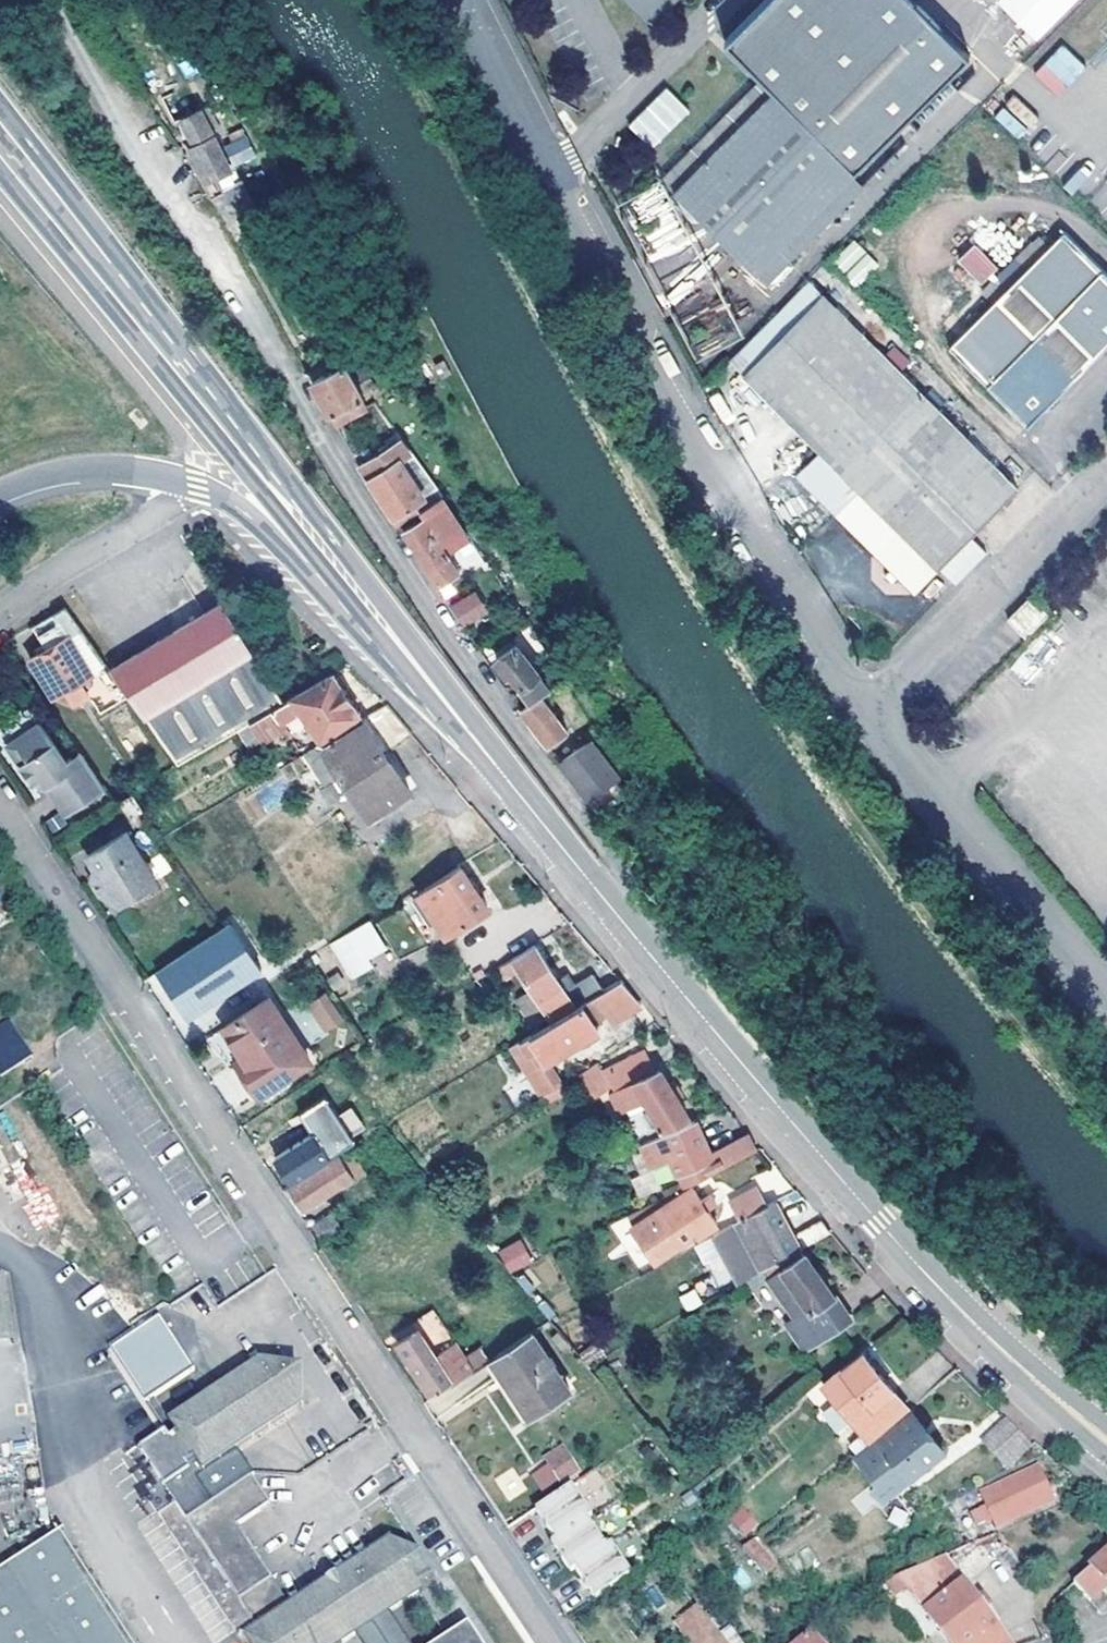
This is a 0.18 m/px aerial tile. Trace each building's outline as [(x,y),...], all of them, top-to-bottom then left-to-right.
[(670,0),(630,0),(650,20),(670,0)] [(947,77),(969,55),(914,0),(767,0),(728,41),(779,92),(777,94),(762,82),(666,183),(770,283),(868,184),(854,170),(947,77)] [(996,2),(1036,43),(1079,0),(998,0),(996,2)] [(1058,97),(1086,68),(1062,44),(1034,73),(1058,97)] [(652,150),(690,112),(666,88),(627,125),(652,150)] [(994,117),(1019,140),(1038,118),(1014,96),(994,117)] [(192,147),(202,165),(200,168),(204,176),(211,177),(227,167),(207,128),(195,135),(198,142),(192,147)] [(236,167),(256,157),(241,129),(221,139),(236,167)] [(956,340),(1035,419),(1106,348),(1106,264),(1071,227),(1055,243),(1046,234),(996,282),(1005,291),(1000,296),(956,340)] [(984,238),(969,254),(991,277),(1007,262),(984,238)] [(851,286),(877,270),(859,240),(833,256),(851,286)] [(834,293),(817,275),(736,358),(753,375),(834,293)] [(1005,291),(996,282),(991,287),(1000,296),(1005,291)] [(1025,486),(909,368),(916,362),(900,346),(893,353),(834,293),(753,375),(829,450),(803,474),(896,564),(922,590),(942,570),(1025,486)] [(310,384),(335,428),(370,408),(346,364),(310,384)] [(425,496),(402,460),(410,453),(402,441),(361,467),(376,489),(393,517),(425,496)] [(463,531),(443,500),(423,512),(425,516),(402,531),(420,558),(442,592),(448,588),(444,581),(459,570),(448,553),(443,545),(463,531)] [(463,531),(443,545),(448,553),(468,539),(463,531)] [(465,557),(468,562),(473,559),(470,554),(465,557)] [(1036,630),(1059,608),(1041,589),(1017,613),(1036,630)] [(476,591),(448,605),(460,629),(488,614),(476,591)] [(126,697),(177,770),(252,724),(286,703),(224,604),(111,675),(126,697)] [(65,609),(31,628),(46,652),(32,660),(53,696),(67,688),(76,704),(91,695),(82,679),(105,666),(65,609)] [(510,669),(521,685),(517,688),(528,704),(540,694),(548,689),(516,644),(496,658),(507,672),(510,669)] [(110,709),(126,697),(111,675),(105,666),(82,679),(91,695),(98,690),(110,709)] [(521,685),(510,669),(507,672),(517,688),(521,685)] [(286,703),(252,724),(262,742),(286,728),(282,722),(302,711),(319,739),(360,715),(334,674),(286,703)] [(521,710),(536,730),(541,736),(548,745),(567,730),(540,694),(528,704),(521,710)] [(412,734),(387,705),(280,771),(291,790),(310,779),(316,775),(325,788),(340,777),(370,821),(410,792),(384,754),(412,734)] [(61,815),(102,787),(78,751),(65,760),(31,710),(1,731),(6,740),(2,743),(30,784),(37,780),(61,815)] [(531,733),(536,739),(541,736),(536,730),(531,733)] [(599,732),(560,761),(571,776),(587,797),(623,770),(599,732)] [(623,770),(587,797),(599,812),(633,785),(623,770)] [(94,801),(103,814),(117,805),(108,792),(94,801)] [(133,795),(119,804),(134,826),(147,818),(133,795)] [(117,903),(156,879),(136,848),(130,851),(122,840),(103,851),(110,864),(98,871),(117,903)] [(488,910),(459,867),(421,893),(449,936),(488,910)] [(384,946),(368,919),(348,932),(364,958),(384,946)] [(1102,920),(1091,929),(1106,947),(1106,925),(1102,920)] [(192,1018),(264,969),(231,923),(225,927),(161,971),(192,1018)] [(364,958),(348,932),(332,942),(348,968),(364,958)] [(553,1021),(583,1002),(604,990),(605,989),(595,973),(565,992),(560,984),(567,980),(563,974),(557,977),(536,945),(498,967),(505,978),(520,969),(536,993),(553,1021)] [(644,1005),(622,979),(605,989),(604,990),(624,1017),(631,1012),(633,1014),(644,1005)] [(324,1034),(344,1022),(326,993),(307,1004),(324,1034)] [(538,1030),(553,1021),(536,993),(521,1003),(538,1030)] [(261,1097),(310,1064),(270,1000),(208,1042),(228,1071),(233,1068),(239,1065),(261,1097)] [(553,1021),(538,1030),(530,1035),(545,1060),(597,1029),(583,1002),(553,1021)] [(0,1023),(0,1074),(31,1055),(8,1018),(0,1023)] [(528,1071),(545,1060),(530,1035),(512,1046),(528,1071)] [(662,1127),(687,1115),(660,1070),(654,1072),(645,1054),(611,1070),(621,1087),(610,1092),(618,1112),(645,1099),(662,1127)] [(560,1084),(585,1068),(579,1057),(554,1073),(560,1084)] [(544,1095),(560,1084),(554,1073),(545,1060),(528,1071),(530,1074),(544,1095)] [(611,1084),(596,1062),(579,1074),(594,1095),(611,1084)] [(261,1097),(239,1065),(233,1068),(256,1101),(261,1097)] [(353,1107),(339,1113),(350,1138),(364,1132),(353,1107)] [(695,1120),(642,1146),(658,1181),(677,1171),(685,1187),(691,1183),(757,1149),(749,1133),(710,1150),(695,1120)] [(607,1146),(613,1158),(659,1136),(653,1123),(607,1146)] [(292,1180),(327,1156),(313,1134),(277,1156),(292,1180)] [(301,1208),(361,1169),(349,1151),(290,1190),(301,1208)] [(292,1180),(277,1156),(271,1161),(285,1183),(292,1180)] [(607,1161),(611,1167),(616,1164),(613,1158),(607,1161)] [(660,1199),(664,1205),(693,1185),(691,1183),(685,1187),(660,1199)] [(719,1223),(693,1185),(664,1205),(635,1223),(658,1258),(698,1231),(701,1235),(719,1223)] [(743,1218),(768,1204),(757,1185),(732,1199),(743,1218)] [(767,1267),(804,1246),(777,1199),(768,1204),(743,1218),(727,1228),(748,1264),(730,1275),(736,1284),(747,1278),(767,1267)] [(319,1242),(343,1227),(333,1212),(310,1227),(319,1242)] [(835,1229),(825,1216),(800,1231),(807,1244),(835,1229)] [(497,1252),(508,1274),(533,1262),(521,1239),(497,1252)] [(809,1360),(854,1334),(804,1246),(767,1267),(772,1276),(796,1316),(787,1322),(809,1360)] [(753,1287),(772,1276),(767,1267),(747,1278),(753,1287)] [(5,1285),(0,1286),(0,1352),(14,1349),(5,1285)] [(450,1379),(454,1383),(485,1363),(490,1360),(452,1303),(397,1341),(407,1357),(403,1361),(406,1366),(411,1363),(430,1392),(450,1379)] [(160,1312),(108,1343),(141,1398),(192,1367),(160,1312)] [(533,1416),(572,1391),(533,1331),(490,1360),(485,1363),(496,1381),(505,1375),(533,1416)] [(870,1441),(909,1408),(863,1351),(825,1384),(854,1419),(870,1441)] [(297,1387),(299,1377),(293,1373),(268,1364),(253,1374),(249,1367),(168,1421),(200,1474),(284,1419),(279,1413),(289,1405),(295,1395),(294,1390),(297,1387)] [(505,1375),(496,1381),(524,1422),(533,1416),(505,1375)] [(297,1387),(294,1390),(295,1395),(289,1405),(279,1413),(284,1419),(300,1408),(299,1377),(297,1387)] [(911,1478),(943,1450),(911,1412),(879,1439),(892,1456),(887,1461),(894,1469),(900,1465),(911,1478)] [(988,1440),(1011,1467),(1034,1446),(1010,1421),(988,1440)] [(506,1523),(555,1491),(513,1429),(465,1462),(506,1523)] [(162,1489),(187,1473),(162,1434),(137,1451),(162,1489)] [(555,1471),(573,1458),(567,1449),(549,1461),(555,1471)] [(573,1458),(555,1471),(564,1484),(581,1471),(573,1458)] [(1054,1499),(1039,1465),(982,1492),(988,1505),(981,1508),(986,1518),(993,1516),(997,1526),(1012,1520),(1017,1514),(1054,1499)] [(338,1579),(342,1587),(329,1596),(324,1588),(289,1610),(272,1583),(240,1532),(270,1510),(251,1481),(185,1524),(255,1632),(262,1642),(353,1642),(388,1619),(421,1597),(414,1587),(388,1547),(338,1579)] [(572,1485),(568,1488),(578,1503),(583,1500),(572,1485)] [(584,1522),(589,1519),(594,1516),(583,1500),(578,1503),(568,1488),(536,1509),(557,1540),(584,1522)] [(743,1506),(728,1519),(744,1537),(759,1523),(743,1506)] [(589,1519),(584,1522),(594,1535),(598,1532),(589,1519)] [(594,1535),(584,1522),(557,1540),(560,1545),(558,1552),(572,1572),(576,1569),(608,1548),(598,1532),(594,1535)] [(0,1572),(0,1642),(132,1642),(60,1533),(0,1572)] [(560,1545),(557,1540),(552,1543),(558,1552),(560,1545)] [(752,1540),(743,1548),(766,1575),(775,1568),(752,1540)] [(608,1548),(576,1569),(597,1600),(629,1579),(618,1563),(623,1560),(612,1544),(608,1548)] [(419,1561),(388,1547),(414,1587),(429,1577),(419,1561)] [(1074,1583),(1091,1600),(1106,1585),(1106,1554),(1074,1583)] [(962,1584),(936,1606),(931,1600),(959,1580),(940,1555),(900,1575),(908,1586),(918,1579),(924,1589),(915,1596),(913,1598),(948,1642),(1008,1642),(962,1584)] [(623,1560),(618,1563),(629,1579),(633,1576),(623,1560)] [(342,1587),(338,1579),(324,1588),(329,1596),(342,1587)] [(388,1619),(353,1642),(404,1642),(388,1619)] [(711,1622),(692,1636),(697,1642),(727,1642),(711,1622)] [(245,1642),(262,1642),(255,1632),(243,1640),(245,1642)] [(469,1632),(454,1642),(476,1642),(469,1632)] [(812,1632),(799,1642),(822,1642),(812,1632)]
